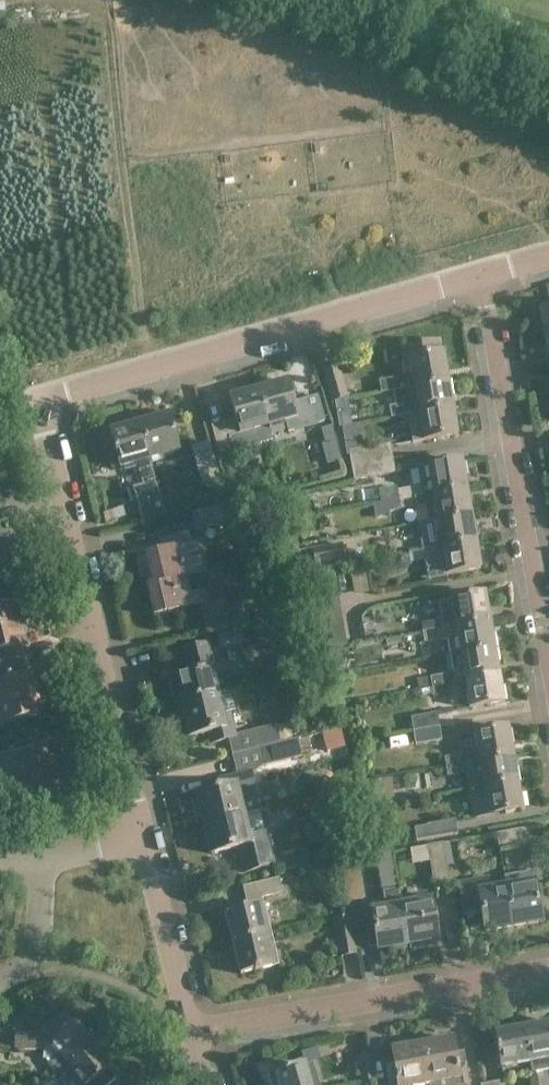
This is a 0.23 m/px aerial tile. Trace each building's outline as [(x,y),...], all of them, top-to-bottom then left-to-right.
[(539,310),(544,338),(548,337),(548,309),(539,310)] [(410,376),(378,382),(380,393),(405,389),(405,388),(448,381),(443,354),(441,354),(439,341),(401,348),(401,351),(403,350),(405,362),(408,362),(410,376)] [(323,372),(332,401),(347,397),(338,367),(323,372)] [(397,407),(390,408),(392,418),(401,417),(453,408),(448,381),(405,388),(405,389),(394,391),(397,407)] [(287,382),(258,390),(268,426),(286,421),(288,432),(324,422),(317,396),(293,403),(287,382)] [(232,448),(229,437),(268,426),(258,390),(229,398),(235,419),(211,426),(219,451),(232,448)] [(457,435),(453,408),(401,417),(403,428),(409,426),(412,443),(457,435)] [(168,416),(139,424),(149,460),(178,451),(172,429),(174,428),(172,418),(169,419),(168,416)] [(350,419),(338,421),(339,427),(351,425),(350,419)] [(110,435),(106,436),(111,454),(114,466),(118,464),(119,468),(135,463),(142,485),(132,488),(136,506),(145,503),(142,490),(157,486),(149,460),(139,424),(109,432),(110,435)] [(331,427),(321,430),(329,459),(339,456),(331,427)] [(196,446),(191,448),(202,486),(207,484),(219,481),(208,443),(196,446)] [(347,453),(350,468),(392,460),(389,446),(347,453)] [(394,475),(392,460),(350,468),(353,482),(394,475)] [(398,500),(466,488),(462,461),(419,468),(422,486),(396,491),(398,500)] [(157,486),(142,490),(145,503),(136,506),(141,523),(165,517),(157,486)] [(398,500),(380,503),(382,512),(400,509),(425,505),(428,522),(433,521),(471,515),(466,488),(398,500)] [(199,529),(227,522),(223,505),(194,512),(199,529)] [(422,541),(423,550),(476,541),(471,515),(433,521),(435,537),(421,539),(422,541)] [(152,554),(141,557),(148,586),(159,583),(159,584),(206,572),(199,542),(191,544),(188,533),(166,538),(169,550),(152,554)] [(423,550),(422,541),(407,543),(409,553),(422,551),(423,550)] [(423,550),(422,551),(409,553),(410,562),(430,559),(433,577),(480,569),(476,541),(423,550)] [(312,549),(299,551),(302,571),(315,568),(344,563),(341,544),(312,549)] [(207,634),(214,633),(231,629),(221,587),(211,590),(207,573),(206,572),(159,584),(159,583),(148,586),(146,586),(154,616),(200,605),(207,634)] [(309,577),(315,611),(339,607),(333,574),(309,577)] [(420,624),(421,634),(490,622),(485,594),(439,602),(442,621),(420,624)] [(24,660),(21,646),(25,645),(19,617),(14,618),(11,606),(0,609),(0,666),(24,660)] [(339,607),(315,611),(322,651),(345,647),(341,621),(339,607)] [(397,620),(397,632),(414,631),(413,619),(397,620)] [(361,640),(377,638),(375,622),(360,623),(361,640)] [(490,622),(421,634),(423,643),(448,639),(451,656),(494,648),(490,622)] [(240,644),(237,630),(216,635),(220,649),(240,644)] [(189,668),(190,674),(169,679),(175,705),(217,694),(211,671),(214,670),(207,644),(182,650),(186,669),(189,668)] [(429,678),(417,680),(418,689),(431,687),(447,684),(464,681),(499,675),(494,648),(451,656),(454,673),(429,678)] [(0,666),(0,724),(37,715),(34,703),(39,702),(32,674),(28,675),(24,660),(0,666)] [(469,708),(504,702),(499,675),(464,681),(469,708)] [(447,684),(431,687),(432,696),(449,693),(447,684)] [(229,715),(223,717),(217,694),(175,705),(175,706),(180,705),(189,738),(210,732),(213,743),(235,738),(229,715)] [(436,714),(410,719),(413,732),(438,728),(436,714)] [(275,726),(252,731),(256,749),(279,743),(275,726)] [(340,728),(321,733),(326,751),(345,747),(340,728)] [(413,732),(415,746),(441,741),(438,728),(413,732)] [(474,734),(477,751),(472,752),(474,762),(513,755),(508,728),(474,734)] [(300,758),(298,751),(295,741),(256,750),(261,768),(300,758)] [(20,808),(58,798),(55,786),(60,785),(53,758),(48,759),(44,744),(0,754),(0,778),(17,774),(20,787),(15,788),(20,808)] [(444,767),(461,764),(459,755),(443,758),(444,767)] [(513,755),(474,762),(461,764),(444,767),(446,777),(467,773),(470,790),(517,782),(513,755)] [(204,825),(247,814),(258,812),(252,790),(255,789),(250,773),(219,780),(221,789),(197,795),(198,799),(195,800),(194,801),(197,816),(199,817),(202,816),(204,825)] [(367,803),(393,799),(390,779),(365,783),(367,803)] [(517,782),(470,790),(475,818),(522,809),(517,782)] [(252,835),(247,814),(204,825),(211,854),(240,847),(242,854),(239,855),(244,873),(273,866),(265,832),(252,835)] [(413,829),(415,841),(456,835),(454,821),(427,826),(427,827),(413,829)] [(500,850),(528,845),(525,829),(497,834),(500,850)] [(427,848),(434,889),(450,886),(443,846),(427,848)] [(340,863),(347,904),(363,901),(356,861),(340,863)] [(532,871),(504,876),(506,887),(513,926),(541,922),(534,882),(532,871)] [(226,913),(233,943),(271,933),(264,904),(261,905),(259,898),(281,893),(278,879),(243,887),(248,908),(226,913)] [(513,926),(506,887),(490,890),(488,879),(458,884),(463,912),(481,909),(485,932),(489,931),(489,930),(513,926)] [(374,931),(367,932),(369,947),(377,946),(377,950),(408,945),(400,900),(398,889),(383,891),(385,903),(386,908),(371,911),(374,931)] [(425,896),(400,900),(408,945),(409,945),(410,949),(423,947),(423,942),(438,940),(431,900),(426,901),(425,896)] [(334,919),(341,957),(353,954),(346,917),(334,919)] [(278,964),(271,933),(233,943),(240,974),(278,964)] [(63,1067),(96,1041),(89,1033),(86,1035),(75,1022),(73,1023),(65,1013),(54,1021),(52,1020),(35,1034),(15,1033),(14,1047),(41,1049),(46,1045),(63,1067)] [(523,1028),(529,1062),(531,1073),(548,1070),(548,1023),(523,1028)] [(500,1067),(529,1062),(523,1028),(494,1033),(500,1067)] [(465,1064),(456,1066),(452,1039),(421,1044),(428,1084),(468,1084),(465,1064)] [(99,1053),(103,1050),(96,1041),(63,1067),(78,1084),(87,1084),(91,1083),(93,1084),(108,1084),(117,1077),(110,1067),(111,1067),(99,1053)] [(421,1044),(391,1050),(394,1064),(385,1066),(388,1084),(428,1084),(421,1044)] [(356,1058),(361,1084),(375,1082),(369,1055),(356,1058)] [(312,1064),(304,1066),(304,1065),(268,1076),(271,1084),(319,1084),(312,1064)] [(0,1077),(0,1084),(8,1084),(2,1076),(0,1077)]
